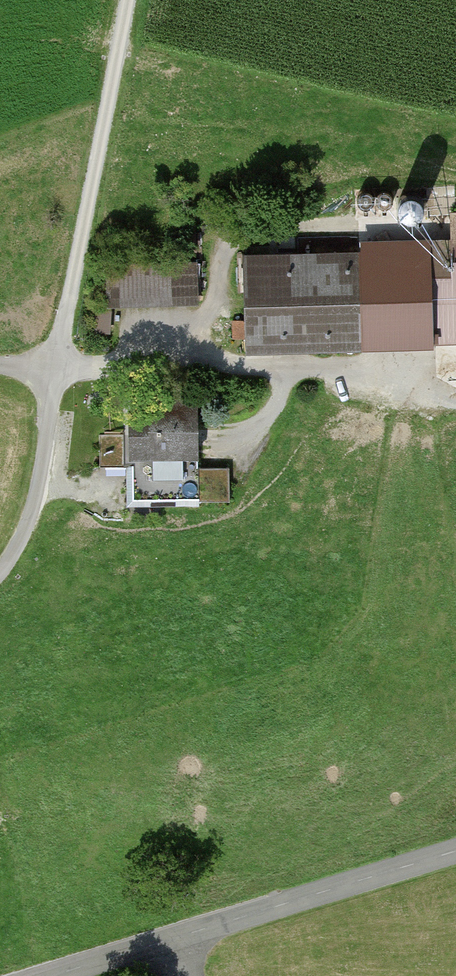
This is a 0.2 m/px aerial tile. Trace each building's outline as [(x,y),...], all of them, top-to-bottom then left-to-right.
[(430,354),(455,354),(455,247),(427,248),(430,354)] [(361,261),(246,265),(250,365),(365,361),(361,261)] [(103,316),(197,312),(195,266),(101,270),(103,316)] [(201,468),(199,407),(129,410),(131,471),(201,468)] [(203,465),(203,498),(231,498),(232,465),(203,465)]
